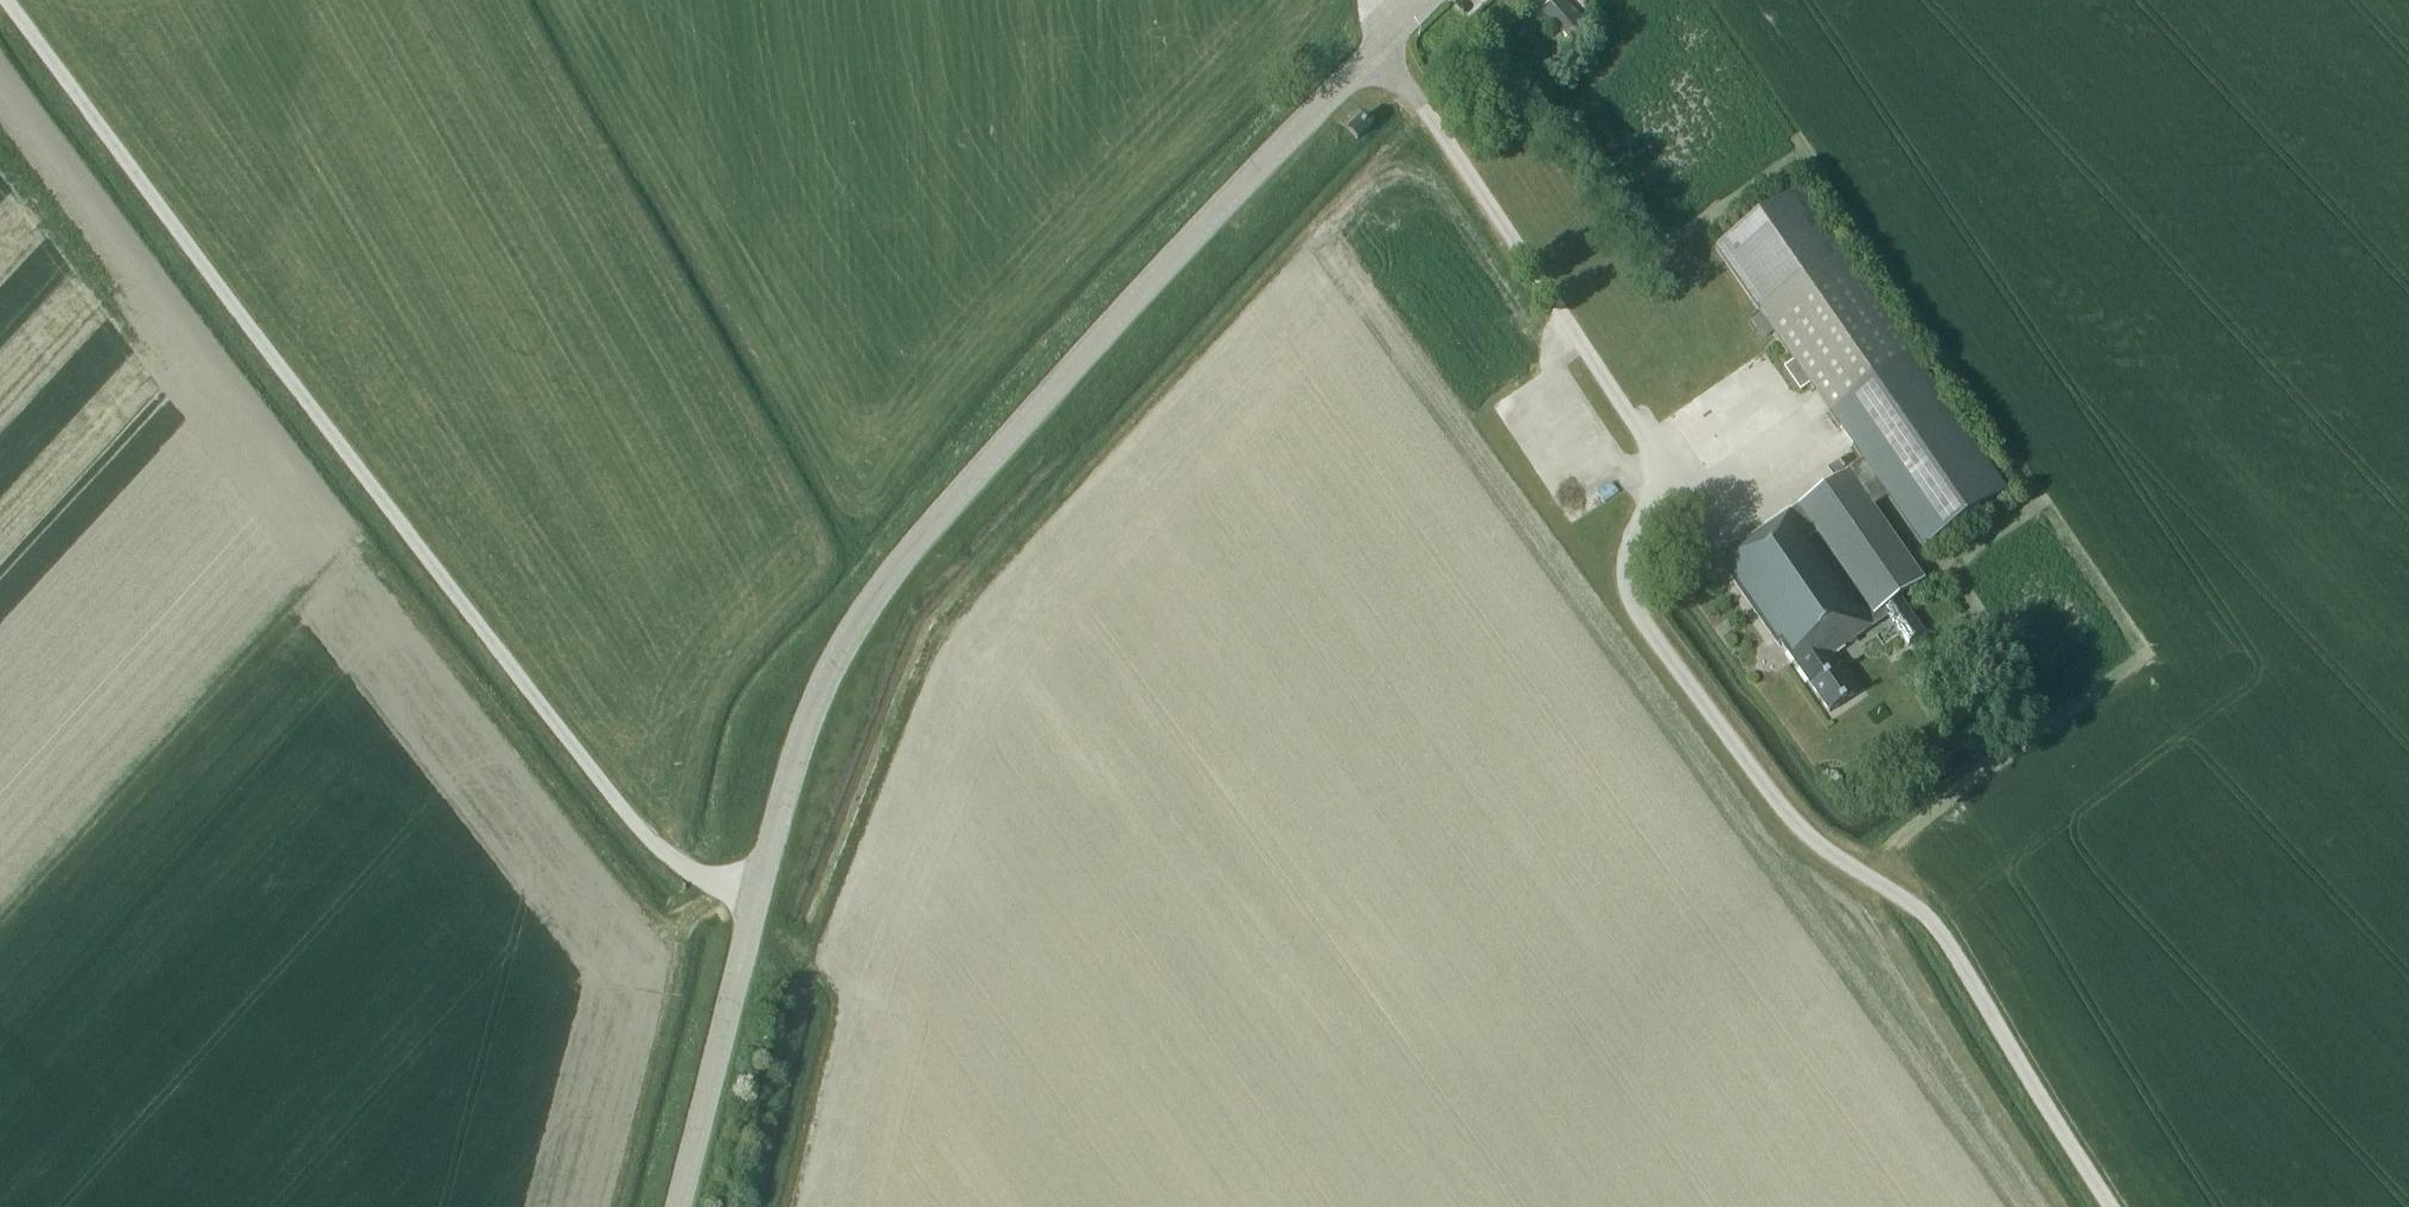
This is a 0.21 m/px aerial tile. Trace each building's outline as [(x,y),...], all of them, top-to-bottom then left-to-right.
[(1560,0),(1553,0),(1541,10),(1570,43),(1584,28),(1560,0)] [(1364,115),(1348,131),(1357,140),(1373,124),(1364,115)] [(1888,498),(1924,550),(2006,494),(1842,255),(1790,181),(1708,238),(1761,314),(1793,361),(1810,385),(1863,462),(1719,562),(1782,653),(1785,651),(1828,714),(1855,695),(1838,669),(1836,670),(1828,657),(1872,627),(1812,539),(1817,535),(1873,617),(1923,583),(1873,509),(1888,498)] [(1799,392),(1810,385),(1793,361),(1783,369),(1799,392)]
